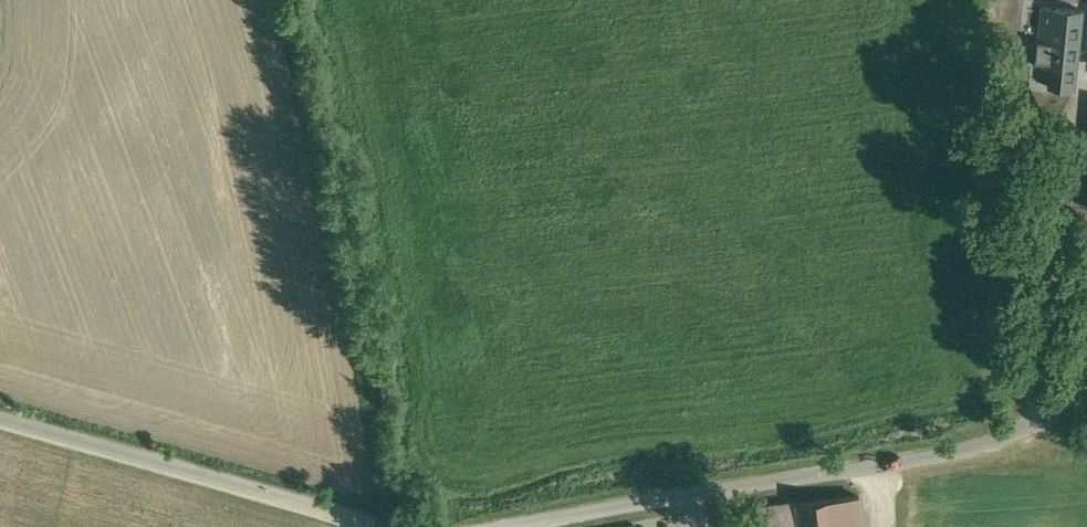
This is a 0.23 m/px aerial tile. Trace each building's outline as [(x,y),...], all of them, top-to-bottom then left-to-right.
[(1084,11),(1044,7),(1039,65),(1052,67),(1050,86),(1076,88),(1084,11)] [(1037,162),(1026,161),(1024,175),(1035,176),(1037,162)] [(859,496),(747,509),(749,526),(772,526),(800,524),(800,526),(863,526),(859,496)]
